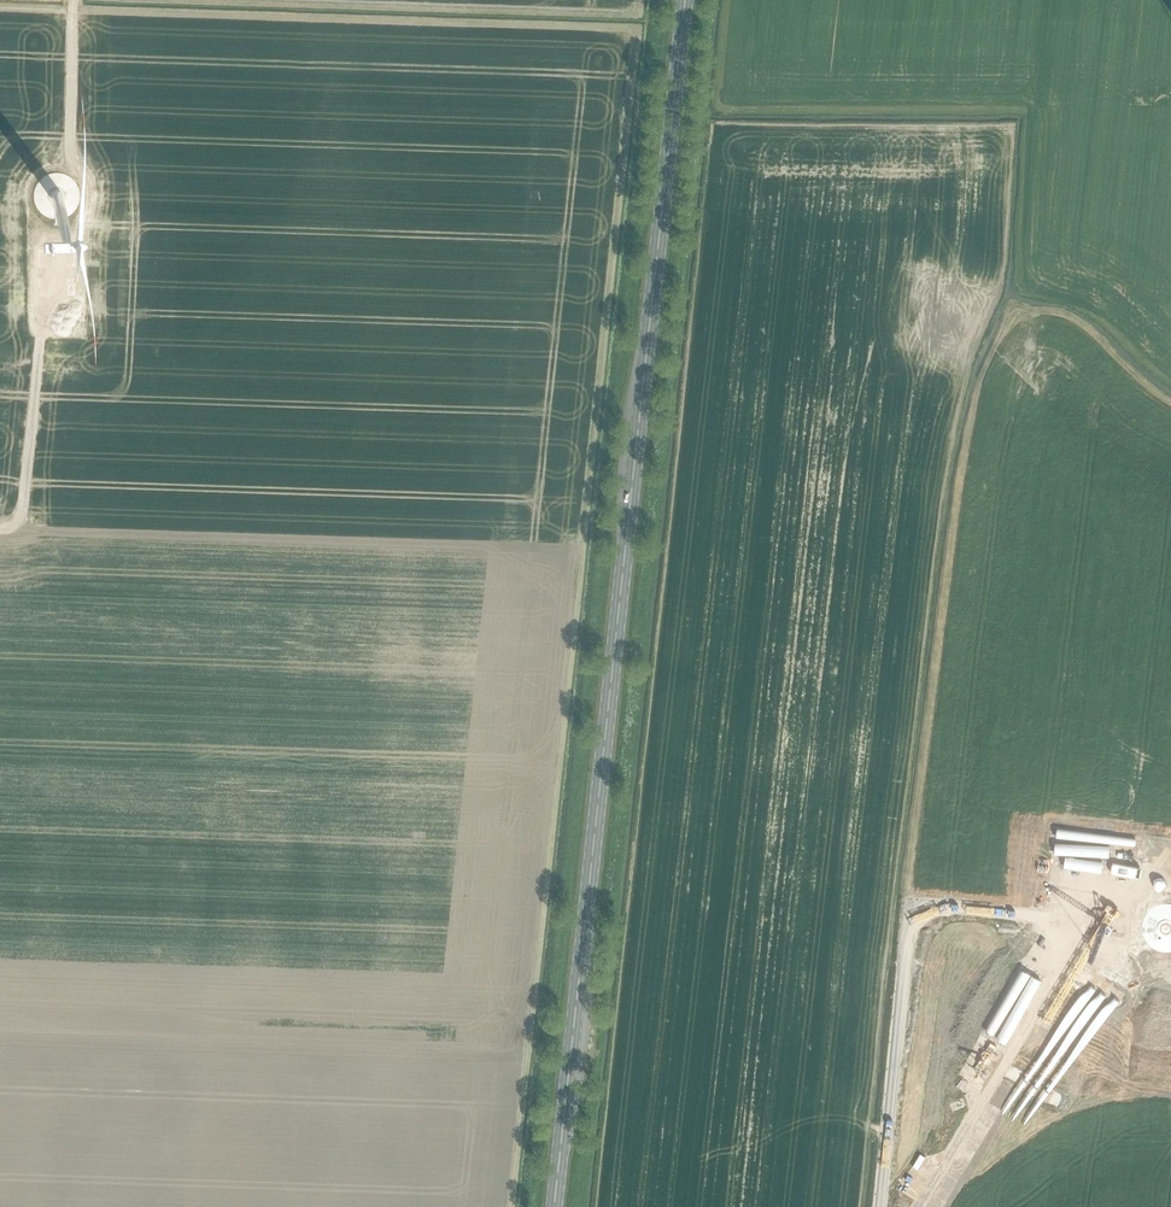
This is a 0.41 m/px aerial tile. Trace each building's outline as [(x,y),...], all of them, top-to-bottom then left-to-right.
[(51,193),(51,196),(51,198),(52,200),(54,201),(57,202),(59,201),(61,200),(62,198),(63,196),(62,194),(61,192),(59,190),(57,190),(55,190),(53,191),(51,193)] [(1170,925),(1170,924),(1169,924),(1169,923),(1168,923),(1167,923),(1166,923),(1165,923),(1164,923),(1163,924),(1162,925),(1161,926),(1161,927),(1161,928),(1161,929),(1161,930),(1161,931),(1162,932),(1162,933),(1163,933),(1163,934),(1164,934),(1165,934),(1166,934),(1167,934),(1168,934),(1169,934),(1170,933),(1170,932),(1170,925)]
